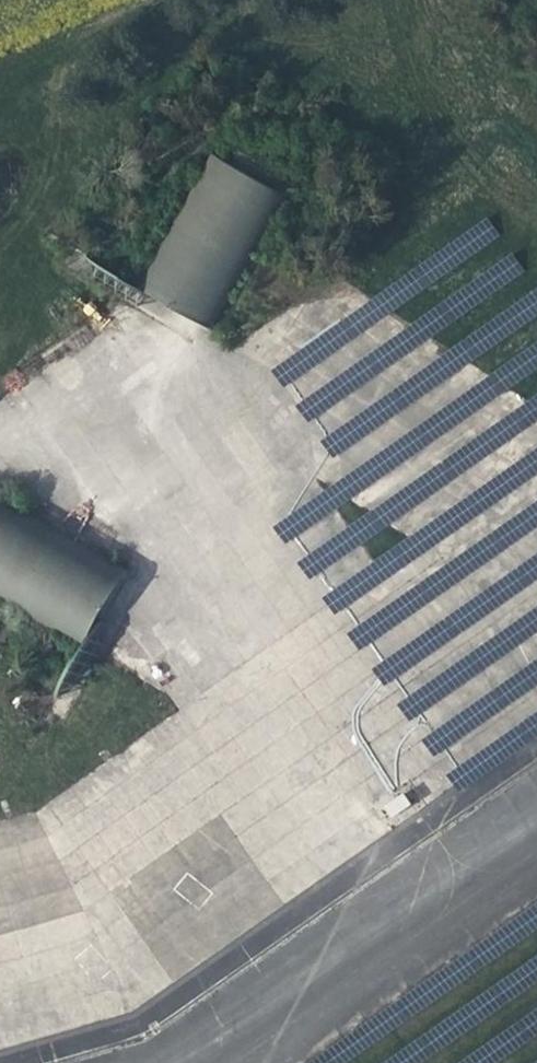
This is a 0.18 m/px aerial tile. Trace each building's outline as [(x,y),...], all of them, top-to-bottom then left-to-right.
[(208,158),(135,292),(207,330),(280,197),(208,158)] [(79,645),(120,575),(0,505),(0,600),(79,645)] [(405,792),(385,806),(394,819),(414,805),(405,792)]
